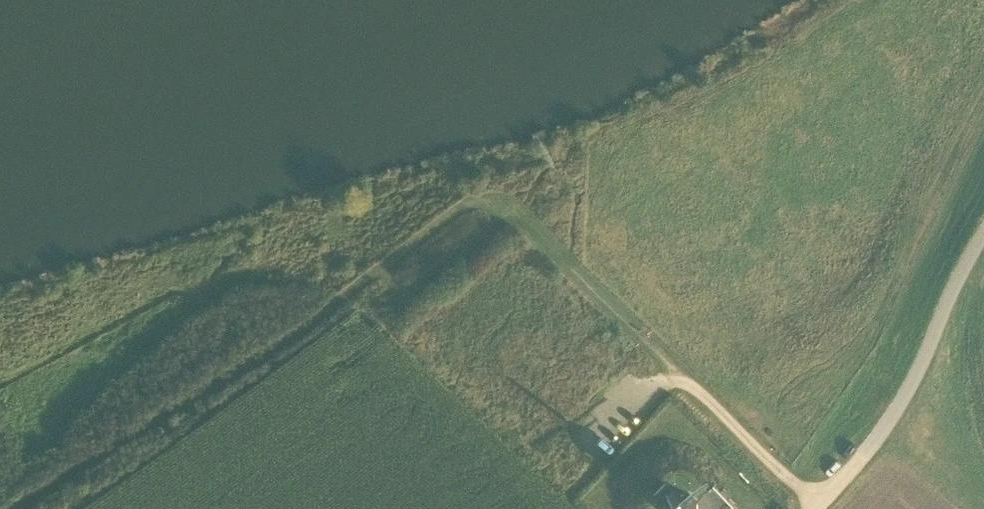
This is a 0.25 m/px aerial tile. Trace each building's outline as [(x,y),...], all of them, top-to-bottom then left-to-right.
[(655,494),(666,505),(666,508),(730,508),(734,504),(714,485),(709,490),(708,490),(698,500),(690,493),(677,493),(666,483),(665,482),(654,494),(655,495),(655,494)] [(905,499),(916,508),(931,508),(912,491),(905,499)]
